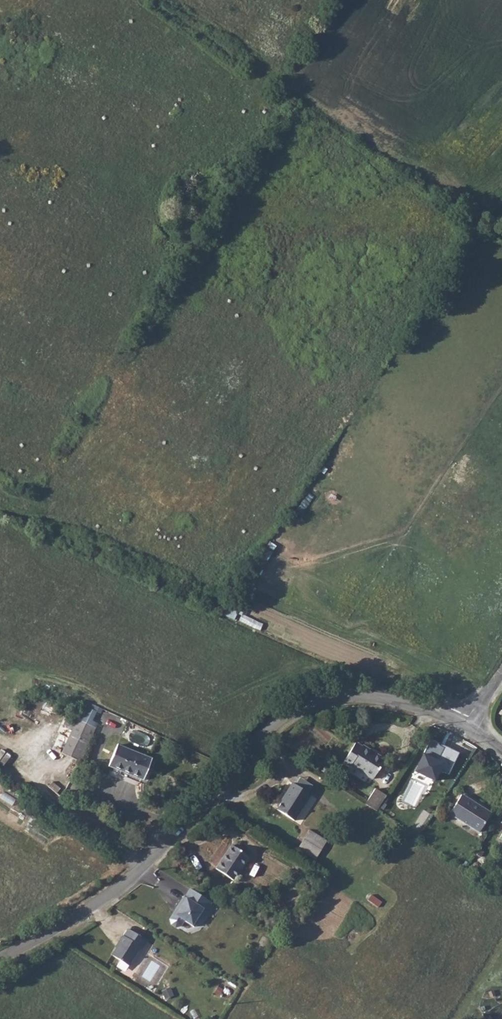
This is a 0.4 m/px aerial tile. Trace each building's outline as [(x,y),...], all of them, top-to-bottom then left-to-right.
[(100,731),(80,724),(66,759),(85,766),(100,731)] [(430,739),(414,772),(436,783),(441,771),(449,775),(460,753),(430,739)] [(356,763),(377,777),(388,758),(368,744),(365,747),(360,743),(348,762),(353,766),(356,763)] [(156,762),(122,750),(113,771),(143,784),(149,771),(152,771),(156,762)] [(279,809),(297,820),(315,794),(295,782),(285,796),(288,797),(279,809)] [(369,803),(381,811),(390,796),(379,789),(369,803)] [(450,811),(480,829),(491,811),(470,797),(471,795),(464,791),(450,811)] [(419,808),(402,798),(394,809),(411,820),(419,808)] [(301,847),(320,858),(330,842),(312,830),(301,847)] [(222,867),(241,879),(256,855),(238,843),(222,867)] [(206,911),(212,902),(191,888),(185,897),(184,896),(178,907),(180,908),(176,914),(174,913),(170,919),(171,925),(176,927),(181,926),(184,920),(195,927),(205,910),(206,911)] [(118,943),(110,955),(127,966),(139,948),(142,950),(147,942),(127,929),(122,936),(121,936),(117,943),(118,943)]
